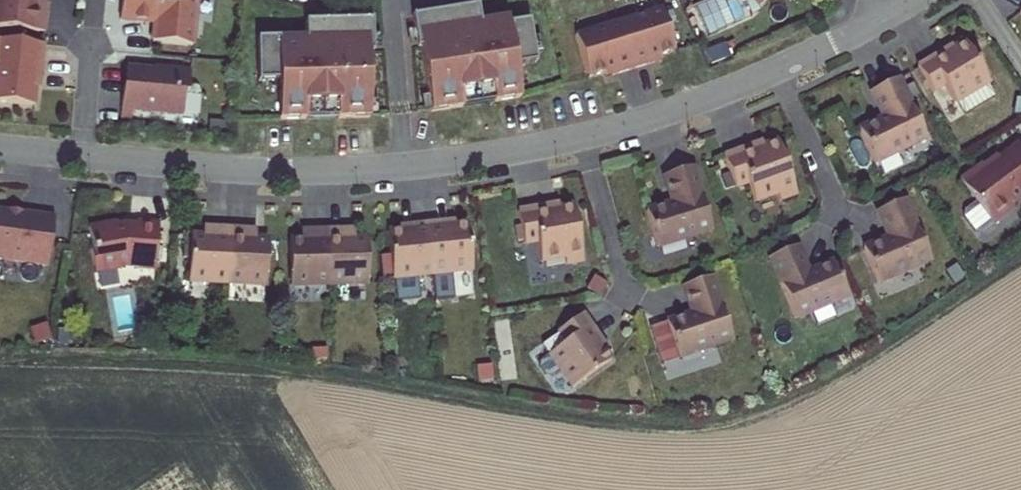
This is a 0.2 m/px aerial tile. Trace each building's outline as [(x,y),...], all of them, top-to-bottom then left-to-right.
[(43,26),(45,0),(0,0),(0,22),(43,26)] [(118,16),(135,17),(153,19),(152,27),(151,38),(191,42),(195,0),(120,0),(118,16)] [(695,2),(709,33),(760,6),(758,2),(756,0),(700,0),(695,2)] [(493,99),(520,94),(514,63),(534,59),(527,16),(507,20),(505,14),(478,19),(475,3),(410,15),(413,38),(422,36),(423,44),(419,45),(430,110),(462,104),(461,97),(491,91),(493,99)] [(613,70),(649,58),(648,54),(670,47),(656,4),(576,30),(589,72),(611,65),(613,70)] [(276,80),(276,118),(303,118),(303,110),(334,110),(334,118),(367,118),(366,51),(361,51),(361,44),(370,43),(370,12),(314,13),(314,20),(304,20),(304,36),(255,37),(255,80),(276,80)] [(153,19),(135,17),(134,25),(152,27),(153,19)] [(0,35),(0,97),(32,100),(35,71),(38,71),(41,39),(0,35)] [(945,50),(920,64),(934,90),(946,83),(956,101),(959,100),(966,113),(996,96),(989,83),(991,81),(968,41),(957,47),(947,52),(945,50)] [(956,43),(945,50),(947,52),(957,47),(956,43)] [(151,66),(125,63),(123,82),(121,84),(118,105),(130,106),(174,111),(180,106),(182,90),(185,90),(188,67),(165,65),(165,69),(152,67),(151,66)] [(884,114),(860,126),(876,159),(927,135),(899,75),(872,88),(884,114)] [(461,97),(462,104),(493,99),(491,91),(461,97)] [(130,106),(118,105),(117,114),(129,115),(130,106)] [(303,110),(303,118),(334,118),(334,110),(303,110)] [(748,142),(721,152),(731,183),(744,178),(751,198),(774,190),(776,197),(794,190),(775,137),(760,143),(750,146),(748,142)] [(960,177),(992,222),(1014,206),(1011,202),(1020,195),(1020,144),(1019,140),(985,165),(982,162),(960,177)] [(671,200),(645,209),(658,245),(712,226),(690,164),(661,174),(671,200)] [(888,234),(863,245),(878,280),(930,257),(904,197),(877,208),(888,234)] [(542,202),(513,208),(520,240),(533,237),(537,257),(561,253),(562,260),(580,256),(569,201),(554,204),(543,206),(542,202)] [(51,214),(22,211),(22,213),(0,211),(0,259),(45,264),(51,214)] [(112,220),(85,225),(88,246),(86,246),(90,270),(115,266),(114,264),(123,264),(137,264),(137,266),(151,267),(154,222),(133,220),(132,225),(113,223),(112,220)] [(423,222),(429,272),(469,267),(463,220),(451,222),(439,224),(438,220),(423,222)] [(429,272),(423,222),(407,224),(407,228),(396,229),(383,230),(389,277),(429,272)] [(224,276),(225,226),(210,226),(209,230),(198,229),(185,229),(184,275),(224,276)] [(225,226),(224,276),(264,278),(265,231),(253,231),(241,230),(241,227),(225,226)] [(323,228),(326,278),(366,276),(363,230),(351,230),(339,231),(339,227),(323,228)] [(326,278),(323,228),(307,229),(308,232),(296,233),(283,234),(285,280),(326,278)] [(800,241),(772,252),(796,314),(849,292),(835,258),(810,268),(800,241)] [(692,310),(666,318),(674,341),(678,354),(732,336),(711,273),(683,283),(692,310)] [(596,333),(579,310),(555,327),(563,338),(537,357),(536,363),(542,371),(547,372),(557,365),(570,382),(608,356),(600,345),(593,336),(596,333)] [(674,341),(666,318),(650,324),(657,347),(674,341)] [(603,344),(596,333),(593,336),(600,345),(603,344)] [(678,354),(674,341),(657,347),(662,359),(678,354)]
